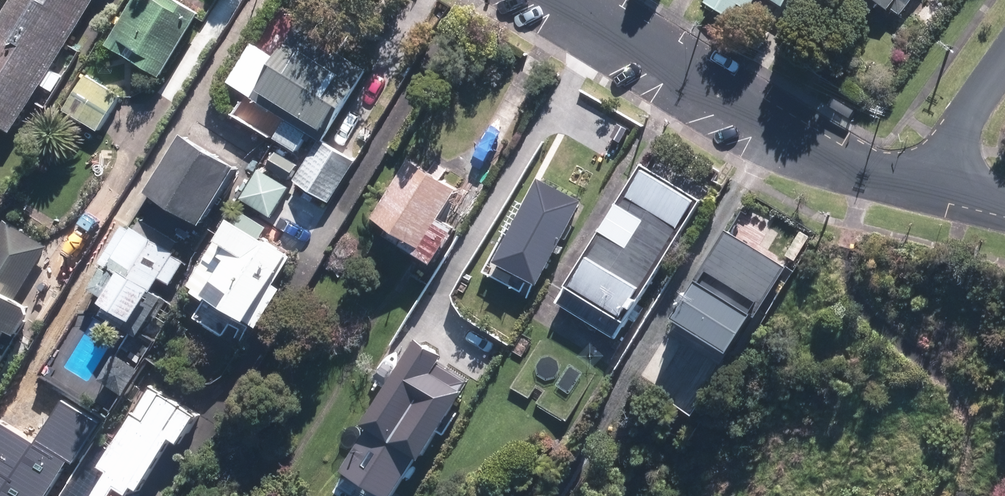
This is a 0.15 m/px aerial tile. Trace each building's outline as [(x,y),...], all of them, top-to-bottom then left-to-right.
[(0,40),(0,122),(12,130),(93,4),(86,0),(26,0),(0,40)] [(109,50),(158,80),(199,14),(176,0),(156,0),(155,2),(152,0),(140,0),(109,50)] [(881,20),(891,7),(902,16),(915,0),(856,0),(881,20)] [(310,133),(320,139),(365,67),(292,22),(273,53),(253,41),(227,83),(285,118),(274,136),(299,151),(310,133)] [(123,97),(86,76),(66,112),(104,133),(123,97)] [(178,132),(144,189),(199,222),(233,164),(178,132)] [(322,139),(296,182),(331,203),(358,161),(322,139)] [(458,190),(409,161),(372,226),(431,260),(452,223),(442,217),(458,190)] [(647,163),(560,301),(616,337),(704,199),(647,163)] [(257,167),(239,196),(272,216),(290,188),(257,167)] [(581,204),(536,180),(493,260),(538,283),(581,204)] [(265,228),(232,208),(186,286),(205,297),(194,316),(245,346),(280,286),(272,282),(288,255),(259,238),(265,228)] [(185,257),(124,222),(101,261),(119,272),(101,301),(130,318),(156,273),(171,281),(185,257)] [(1,223),(0,224),(0,364),(27,317),(23,303),(16,299),(45,248),(1,223)] [(732,234),(678,322),(729,353),(783,265),(732,234)] [(374,423),(351,463),(394,487),(418,446),(425,451),(471,372),(446,357),(450,350),(418,332),(367,419),(374,423)] [(136,369),(116,356),(102,379),(122,392),(136,369)] [(149,386),(85,495),(132,495),(132,494),(134,487),(141,489),(171,438),(180,443),(197,414),(149,386)]
